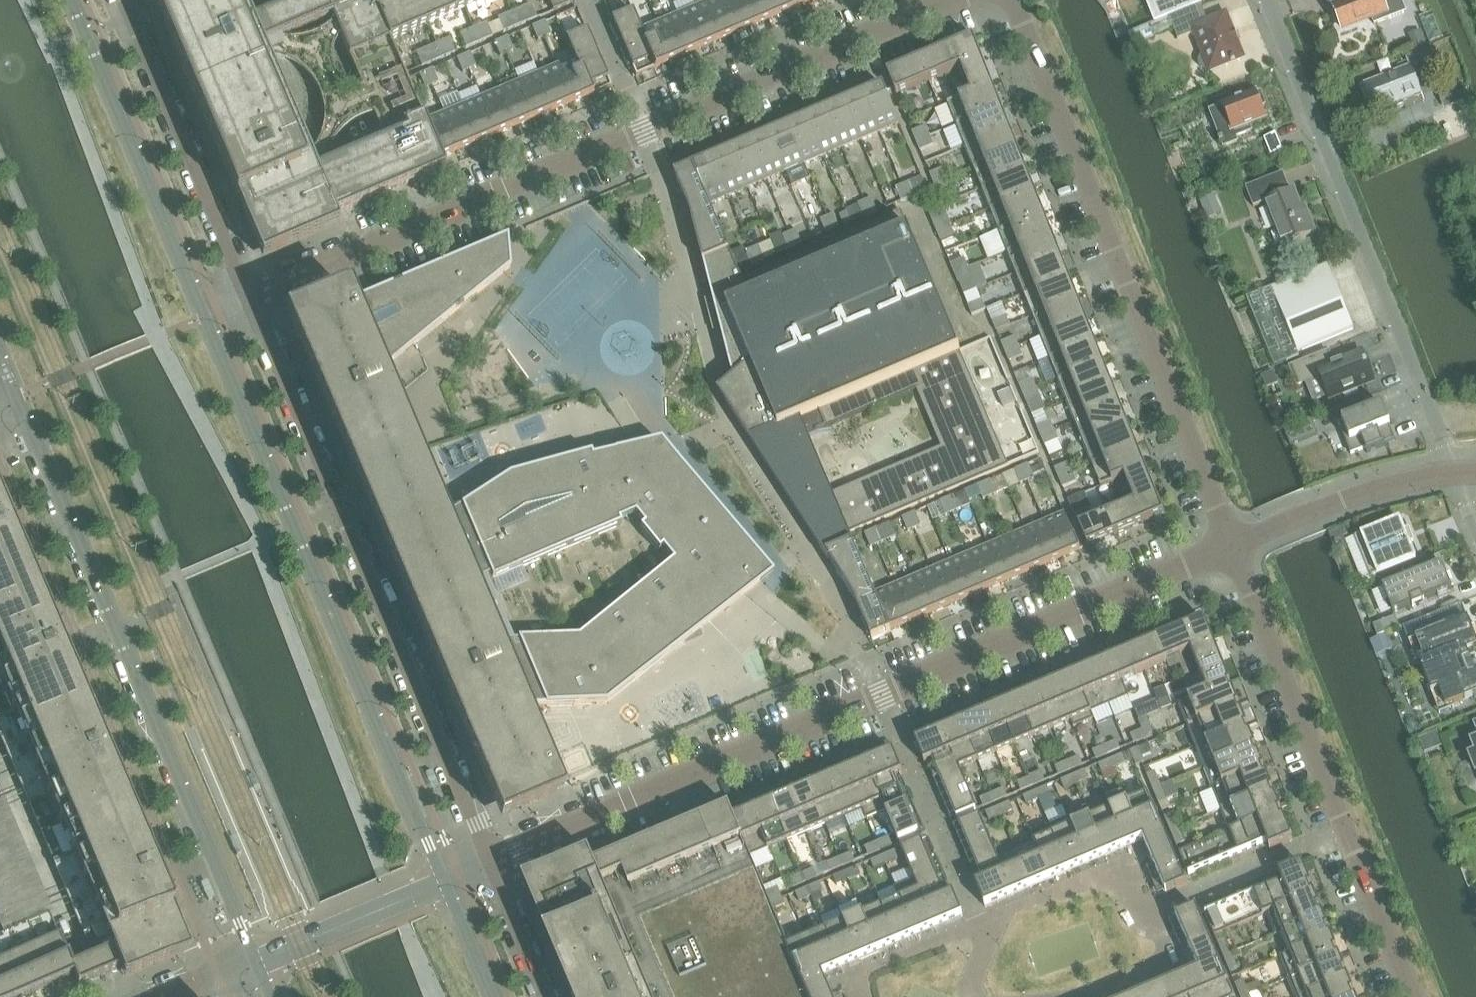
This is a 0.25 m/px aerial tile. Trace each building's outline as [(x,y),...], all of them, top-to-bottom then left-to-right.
[(262,259),(338,227),(334,216),(423,178),(401,127),(312,165),(261,45),(331,16),(348,58),(389,41),(373,3),(374,2),(373,0),(286,0),(249,16),(242,0),(152,0),(262,259)] [(485,0),(380,0),(374,2),(373,3),(389,41),(485,0)] [(553,11),(574,2),(573,0),(548,0),(553,11)] [(714,0),(713,0),(695,8),(711,45),(730,37),(714,0)] [(737,0),(714,0),(730,37),(749,29),(737,0)] [(759,0),(737,0),(749,29),(768,21),(759,0)] [(781,0),(759,0),(768,21),(787,13),(781,0)] [(803,0),(781,0),(787,13),(806,5),(803,0)] [(1147,1),(1156,23),(1169,18),(1201,5),(1199,0),(1149,0),(1147,1)] [(1393,0),(1354,0),(1334,8),(1342,29),(1371,17),(1374,25),(1399,15),(1393,0)] [(536,18),(530,4),(524,7),(530,21),(536,18)] [(1156,23),(1127,35),(1132,47),(1134,46),(1174,30),(1177,39),(1190,34),(1195,37),(1203,57),(1201,58),(1200,62),(1200,66),(1202,70),(1206,71),(1209,71),(1209,72),(1244,58),(1226,14),(1207,21),(1201,5),(1169,18),(1156,23)] [(530,21),(524,7),(517,10),(523,24),(530,21)] [(711,45),(695,8),(676,16),(692,53),(711,45)] [(523,24),(517,10),(510,13),(516,27),(523,24)] [(640,31),(632,11),(610,20),(612,23),(609,24),(616,41),(619,40),(621,44),(641,36),(639,32),(640,31)] [(516,27),(510,13),(504,15),(510,29),(516,27)] [(510,29),(504,15),(497,18),(503,32),(510,29)] [(692,53),(676,16),(658,23),(674,61),(692,53)] [(551,35),(545,21),(538,24),(544,38),(551,35)] [(492,37),(486,23),(480,26),(486,40),(492,37)] [(674,61),(658,23),(640,31),(639,32),(641,36),(655,69),(659,67),(674,61)] [(544,38),(538,24),(531,27),(537,41),(544,38)] [(486,40),(480,26),(473,28),(479,42),(486,40)] [(479,42),(473,28),(466,31),(472,45),(479,42)] [(597,49),(590,32),(588,33),(586,30),(565,39),(573,59),(575,59),(577,63),(597,54),(595,50),(597,49)] [(1413,48),(1426,44),(1420,30),(1408,35),(1413,48)] [(472,45),(466,31),(460,34),(466,48),(472,45)] [(655,69),(641,36),(621,44),(623,49),(620,50),(627,66),(630,65),(635,78),(655,69)] [(513,51),(507,37),(500,40),(506,54),(513,51)] [(455,53),(449,39),(442,42),(448,56),(455,53)] [(992,86),(973,39),(953,47),(962,68),(961,68),(971,94),(972,95),(992,86)] [(506,54),(500,40),(494,43),(500,57),(506,54)] [(448,56),(442,42),(435,44),(441,58),(448,56)] [(441,58),(435,44),(429,47),(435,61),(441,58)] [(435,61),(429,47),(422,50),(428,64),(435,61)] [(962,68),(953,47),(921,61),(930,81),(961,68),(962,68)] [(428,64),(422,50),(415,53),(421,67),(428,64)] [(475,67),(469,53),(463,56),(469,70),(475,67)] [(606,76),(608,75),(601,58),(599,59),(597,54),(577,63),(591,97),(611,88),(606,76)] [(469,70),(463,56),(456,59),(462,73),(469,70)] [(591,97),(577,63),(575,59),(573,59),(556,67),(572,105),(587,98),(591,97)] [(930,81),(921,61),(888,75),(896,96),(930,81)] [(572,105),(556,67),(537,74),(553,112),(572,105)] [(1421,95),(1410,67),(1364,85),(1375,113),(1421,95)] [(438,83),(432,69),(425,72),(431,86),(438,83)] [(431,86),(425,72),(419,74),(425,89),(431,86)] [(553,112),(537,74),(518,82),(534,120),(553,112)] [(534,120),(518,82),(500,90),(516,128),(534,120)] [(1001,108),(992,86),(972,95),(971,94),(947,104),(956,126),(1001,108)] [(900,124),(886,92),(884,87),(864,95),(880,133),(900,124)] [(516,128),(500,90),(481,98),(497,136),(516,128)] [(1249,124),(1266,118),(1261,106),(1265,105),(1260,93),(1257,95),(1256,92),(1222,105),(1222,107),(1210,111),(1221,139),(1219,140),(1221,144),(1222,143),(1224,147),(1237,142),(1235,137),(1251,131),(1249,124)] [(880,133),(864,95),(845,103),(861,141),(880,133)] [(497,136),(481,98),(462,106),(478,144),(497,136)] [(861,141),(845,103),(826,111),(842,149),(861,141)] [(478,144),(462,106),(443,114),(459,152),(478,144)] [(1009,129),(1001,108),(956,126),(965,147),(1009,129)] [(842,149),(826,111),(808,119),(824,157),(842,149)] [(459,152),(443,114),(424,122),(440,159),(441,160),(459,152)] [(440,159),(424,122),(422,118),(401,127),(423,178),(444,169),(441,160),(440,159)] [(824,157),(808,119),(789,127),(805,165),(824,157)] [(930,136),(926,126),(912,132),(916,142),(930,136)] [(805,165),(789,127),(770,135),(786,173),(805,165)] [(1018,150),(1009,129),(965,147),(973,168),(1018,150)] [(786,173),(770,135),(751,143),(767,181),(786,173)] [(934,146),(930,136),(916,142),(920,151),(934,146)] [(1282,150),(1278,139),(1267,144),(1271,155),(1282,150)] [(767,181),(751,143),(732,151),(748,189),(767,181)] [(1026,171),(1018,150),(973,168),(982,189),(1026,171)] [(748,189),(732,151),(714,159),(714,160),(730,197),(748,189)] [(730,197),(714,160),(694,169),(706,197),(710,205),(730,197)] [(706,197),(694,169),(694,167),(675,175),(681,190),(682,190),(688,204),(706,197)] [(948,178),(944,168),(930,174),(934,184),(948,178)] [(1035,192),(1026,171),(982,189),(990,210),(1035,192)] [(1303,215),(1294,190),(1290,192),(1283,173),(1246,188),(1253,208),(1265,203),(1282,246),(1315,233),(1307,213),(1303,215)] [(928,191),(922,177),(909,183),(915,197),(928,191)] [(952,187),(948,178),(934,184),(938,193),(952,187)] [(915,197),(909,183),(902,185),(908,199),(915,197)] [(908,199),(902,185),(895,188),(901,202),(908,199)] [(1043,214),(1035,192),(990,210),(999,232),(1043,214)] [(1219,208),(1213,195),(1200,200),(1205,214),(1219,208)] [(718,224),(710,205),(706,197),(688,204),(690,210),(696,233),(718,224)] [(877,212),(871,198),(865,201),(871,215),(877,212)] [(871,215),(865,201),(858,204),(864,218),(871,215)] [(959,350),(901,211),(741,279),(738,271),(730,253),(730,252),(703,263),(733,378),(718,391),(749,439),(800,417),(808,436),(917,390),(909,371),(959,350)] [(840,228),(834,214),(827,217),(833,231),(840,228)] [(1052,235),(1043,214),(999,232),(1007,253),(1052,235)] [(951,226),(947,216),(932,222),(937,232),(951,226)] [(833,231),(827,217),(820,220),(826,234),(833,231)] [(730,252),(718,224),(696,233),(702,257),(703,263),(730,252)] [(955,235),(951,226),(937,232),(941,241),(955,235)] [(802,244),(796,230),(790,233),(795,247),(802,244)] [(795,247),(790,233),(783,236),(789,250),(795,247)] [(1060,256),(1052,235),(1007,253),(1015,274),(1060,256)] [(546,708),(577,707),(577,705),(606,704),(772,574),(676,462),(660,442),(660,441),(654,442),(651,443),(614,452),(608,454),(592,457),(590,453),(509,476),(486,491),(485,489),(460,506),(443,517),(405,427),(393,400),(398,396),(388,367),(413,346),(417,343),(420,341),(510,268),(507,236),(359,299),(351,302),(347,291),(336,295),(286,317),(323,404),(340,443),(343,451),(386,554),(420,633),(444,689),(453,711),(500,822),(561,796),(524,709),(546,708)] [(765,260),(759,246),(752,249),(758,263),(765,260)] [(751,266),(745,252),(743,248),(730,253),(738,271),(751,266)] [(758,263),(752,249),(745,252),(751,266),(758,263)] [(1069,277),(1060,256),(1015,274),(1024,295),(1069,277)] [(968,268),(964,258),(950,264),(954,274),(968,268)] [(1353,329),(1327,266),(1247,300),(1275,367),(1300,357),(1298,352),(1353,329)] [(972,278),(968,268),(954,274),(958,283),(972,278)] [(1077,299),(1069,277),(1024,295),(1032,317),(1077,299)] [(1086,320),(1077,299),(1032,317),(1041,338),(1086,320)] [(986,310),(982,300),(968,306),(972,316),(986,310)] [(1010,326),(1006,316),(992,322),(996,332),(1010,326)] [(1094,341),(1086,320),(1041,338),(1049,359),(1094,341)] [(1019,346),(1015,337),(1001,343),(1005,352),(1019,346)] [(1103,362),(1094,341),(1049,359),(1058,380),(1103,362)] [(1023,356),(1019,347),(1019,346),(1005,352),(1009,362),(1023,356)] [(850,533),(1008,466),(960,352),(959,350),(909,371),(917,390),(941,448),(832,494),(808,436),(800,417),(749,439),(819,546),(820,546),(829,542),(824,531),(845,522),(850,533)] [(1362,352),(1333,363),(1329,352),(1290,368),(1297,386),(1320,377),(1329,399),(1344,394),(1345,398),(1358,393),(1356,389),(1374,382),(1362,352)] [(1111,383),(1103,362),(1058,380),(1066,401),(1111,383)] [(1278,383),(1273,372),(1262,377),(1267,388),(1278,383)] [(1037,388),(1033,379),(1019,385),(1023,394),(1037,388)] [(1120,405),(1111,383),(1066,401),(1075,422),(1120,405)] [(1041,398),(1037,389),(1037,388),(1023,394),(1027,404),(1041,398)] [(1018,403),(1012,389),(998,395),(1003,409),(1018,403)] [(1128,426),(1120,405),(1075,422),(1083,444),(1128,426)] [(1396,442),(1382,405),(1338,423),(1351,455),(1365,449),(1367,454),(1396,442)] [(1318,435),(1312,419),(1284,430),(1290,446),(1318,435)] [(1055,430),(1051,421),(1037,427),(1040,436),(1055,430)] [(1137,447),(1128,426),(1083,444),(1092,465),(1137,447)] [(1059,440),(1055,431),(1055,430),(1040,436),(1045,446),(1059,440)] [(1145,468),(1137,447),(1092,465),(1101,487),(1124,478),(1124,477),(1145,468)] [(1072,472),(1068,463),(1054,469),(1058,478),(1072,472)] [(1034,478),(1028,464),(1022,467),(1028,481),(1034,478)] [(1028,481),(1022,467),(1015,470),(1021,484),(1028,481)] [(1164,515),(1145,468),(1124,477),(1124,478),(1135,503),(1134,503),(1136,504),(1144,523),(1164,515)] [(1077,482),(1073,472),(1072,472),(1058,478),(1063,488),(1077,482)] [(996,494),(990,480),(984,483),(990,497),(996,494)] [(990,497),(984,483),(977,486),(983,500),(990,497)] [(971,505),(965,491),(953,496),(959,510),(971,505)] [(959,510),(953,496),(946,499),(952,513),(959,510)] [(952,513),(946,499),(940,502),(946,516),(952,513)] [(1144,523),(1136,504),(1134,503),(1108,514),(1116,535),(1144,523)] [(12,714),(18,729),(23,742),(41,783),(47,798),(59,826),(71,854),(83,882),(89,897),(103,931),(111,950),(120,970),(124,981),(189,953),(159,881),(148,856),(111,769),(101,744),(83,703),(64,657),(53,633),(16,545),(6,521),(0,507),(0,687),(12,714)] [(921,526),(915,512),(909,515),(915,529),(921,526)] [(1081,552),(1065,514),(1045,523),(1061,561),(1081,552)] [(1116,535),(1108,514),(1079,526),(1088,547),(1116,535)] [(915,529),(909,515),(902,518),(908,532),(915,529)] [(1373,576),(1416,559),(1400,520),(1357,537),(1373,576)] [(849,534),(850,533),(845,522),(824,531),(829,542),(820,546),(819,546),(826,557),(854,545),(849,534)] [(896,537),(890,523),(871,531),(877,545),(896,537)] [(1061,561),(1045,523),(1026,531),(1042,568),(1061,561)] [(877,545),(871,531),(865,534),(871,548),(877,545)] [(1042,568),(1026,531),(1008,539),(1024,576),(1042,568)] [(1347,545),(1344,537),(1332,542),(1336,550),(1347,545)] [(1024,576),(1008,539),(989,547),(1005,584),(1024,576)] [(865,572),(854,545),(826,557),(829,561),(831,560),(844,581),(865,572)] [(1005,584),(989,547),(970,555),(986,592),(1005,584)] [(986,592),(970,555),(951,562),(967,600),(986,592)] [(967,600),(951,562),(932,570),(948,608),(967,600)] [(1393,613),(1452,589),(1452,588),(1447,590),(1437,566),(1442,564),(1441,563),(1382,587),(1393,613)] [(948,608),(932,570),(914,578),(930,616),(948,608)] [(875,595),(865,572),(844,581),(856,601),(859,608),(878,599),(876,594),(875,595)] [(930,616),(914,578),(895,586),(911,624),(930,616)] [(911,624),(895,586),(876,594),(878,599),(892,632),(911,624)] [(892,632),(878,599),(859,608),(865,621),(864,622),(872,641),(892,632)] [(1400,628),(1395,616),(1373,626),(1377,637),(1400,628)] [(1468,618),(1456,623),(1455,619),(1425,630),(1427,634),(1416,639),(1418,645),(1413,647),(1425,677),(1432,674),(1432,673),(1463,660),(1463,661),(1470,658),(1467,651),(1475,648),(1475,640),(1468,618)] [(1204,619),(1158,639),(1167,662),(1191,652),(1214,642),(1204,619)] [(1158,639),(1112,658),(1121,681),(1122,681),(1140,673),(1167,662),(1158,639)] [(1207,691),(1178,703),(1179,704),(1230,682),(1214,642),(1191,652),(1199,672),(1207,691)] [(1112,658),(1093,666),(1109,705),(1128,697),(1129,697),(1122,681),(1121,681),(1112,658)] [(1475,673),(1473,666),(1466,669),(1463,661),(1463,660),(1432,673),(1432,674),(1425,677),(1431,693),(1438,690),(1445,707),(1475,695),(1475,672),(1475,673)] [(1093,666),(1074,674),(1093,720),(1094,719),(1091,713),(1109,705),(1093,666)] [(1074,674),(1055,682),(1074,728),(1093,720),(1074,674)] [(1055,682),(1036,690),(1053,729),(1071,721),(1074,728),(1055,682)] [(1230,682),(1179,704),(1187,726),(1238,704),(1232,690),(1230,691),(1228,685),(1231,684),(1230,682)] [(1036,690),(1018,698),(1034,737),(1053,729),(1036,690)] [(1018,698),(999,706),(1015,745),(1034,737),(1018,698)] [(1238,704),(1187,726),(1195,746),(1247,725),(1241,711),(1239,712),(1236,707),(1239,705),(1238,704)] [(999,706),(980,714),(997,753),(1015,745),(999,706)] [(980,714),(961,722),(978,761),(997,753),(980,714)] [(1147,718),(1138,721),(1142,730),(1145,736),(1153,732),(1147,718)] [(961,722),(942,730),(955,760),(959,769),(960,768),(978,761),(961,722)] [(1247,725),(1195,746),(1204,768),(1255,746),(1249,732),(1247,733),(1245,728),(1247,727),(1247,725)] [(942,730),(915,742),(925,765),(932,761),(935,769),(955,760),(942,730)] [(1142,730),(1130,735),(1134,744),(1146,739),(1146,738),(1145,736),(1142,730)] [(1116,741),(1105,746),(1108,754),(1120,749),(1116,741)] [(1104,746),(1092,751),(1096,760),(1108,754),(1105,746),(1104,746)] [(1255,746),(1204,768),(1212,788),(1264,767),(1258,754),(1256,755),(1253,749),(1256,748),(1255,746)] [(1139,748),(1130,751),(1136,766),(1142,764),(1145,762),(1139,748)] [(893,751),(865,763),(878,793),(898,784),(895,777),(903,774),(893,751)] [(1122,754),(1110,760),(1114,768),(1126,763),(1122,754)] [(1079,757),(1067,762),(1071,770),(1083,765),(1079,757)] [(955,760),(935,769),(956,818),(977,810),(960,768),(959,769),(955,760)] [(1110,760),(1098,765),(1102,773),(1114,768),(1110,760)] [(1067,762),(1055,767),(1058,775),(1071,770),(1067,762)] [(865,763),(846,771),(867,819),(885,812),(878,793),(865,763)] [(1264,767),(1212,788),(1221,810),(1272,789),(1266,775),(1264,776),(1262,770),(1264,769),(1264,767)] [(1085,770),(1073,776),(1076,784),(1088,779),(1085,770)] [(846,771),(828,779),(844,817),(862,810),(866,820),(867,819),(846,771)] [(1155,772),(1147,775),(1153,790),(1161,786),(1155,772)] [(1041,773),(1029,778),(1033,786),(1045,781),(1041,773)] [(1073,776),(1061,781),(1064,789),(1076,784),(1073,776)] [(1029,778),(1017,783),(1021,791),(1033,786),(1029,778)] [(828,779),(809,787),(825,825),(844,817),(828,779)] [(898,784),(878,793),(885,812),(899,843),(919,834),(898,784)] [(1047,786),(1035,791),(1039,800),(1051,795),(1047,786)] [(1161,786),(1153,790),(1159,804),(1167,800),(1161,786)] [(809,787),(790,795),(806,833),(825,825),(809,787)] [(1004,788),(992,794),(995,802),(1008,797),(1004,788)] [(1272,789),(1221,810),(1229,831),(1281,810),(1275,796),(1272,797),(1270,791),(1273,790),(1272,789)] [(1123,790),(1104,798),(1109,809),(1126,847),(1142,840),(1143,840),(1144,840),(1144,841),(1145,841),(1128,801),(1123,790)] [(1035,791),(1023,797),(1027,805),(1039,800),(1035,791)] [(1147,793),(1128,801),(1145,841),(1152,858),(1172,850),(1147,793)] [(992,794),(980,799),(983,807),(995,802),(992,794)] [(790,795),(771,803),(788,841),(806,833),(790,795)] [(1010,802),(998,807),(1001,816),(1013,811),(1010,802)] [(771,803),(753,810),(769,849),(788,841),(771,803)] [(525,881),(562,966),(573,995),(574,996),(810,996),(788,945),(772,910),(769,901),(765,893),(760,882),(750,857),(733,819),(734,818),(730,807),(700,820),(695,822),(673,831),(595,864),(590,853),(525,881)] [(998,807),(986,812),(989,821),(1001,816),(998,807)] [(1086,807),(1067,815),(1088,863),(1106,855),(1106,856),(1107,855),(1086,807)] [(1087,807),(1086,807),(1107,855),(1124,847),(1125,848),(1126,847),(1109,809),(1091,817),(1087,807)] [(734,818),(733,819),(750,857),(769,849),(753,810),(734,818)] [(1195,845),(1179,852),(1184,863),(1189,875),(1204,868),(1266,842),(1270,850),(1293,840),(1283,817),(1281,818),(1278,813),(1281,811),(1281,810),(1229,831),(1195,845)] [(1173,814),(1164,817),(1170,832),(1179,828),(1173,814)] [(980,815),(959,824),(980,874),(1000,865),(997,856),(980,815)] [(1068,819),(1050,826),(1069,871),(1087,863),(1087,864),(1088,863),(1067,815),(1066,815),(1068,819)] [(1050,826),(1031,834),(1051,878),(1068,871),(1068,872),(1070,871),(1069,871),(1050,826)] [(1179,828),(1170,832),(1177,846),(1185,842),(1179,828)] [(1033,841),(1015,849),(1032,886),(1049,879),(1050,880),(1051,879),(1051,878),(1031,834),(1030,835),(1033,841)] [(889,837),(877,842),(880,851),(893,846),(889,837)] [(922,840),(901,848),(914,880),(918,890),(922,898),(943,890),(922,840)] [(877,842),(865,847),(868,856),(880,851),(877,842)] [(1015,849),(997,856),(1000,865),(1013,894),(1030,887),(1031,888),(1032,887),(1032,886),(1015,849)] [(1172,850),(1152,858),(1151,858),(1152,859),(1166,892),(1165,892),(1166,893),(1186,885),(1183,877),(1172,850)] [(895,851),(883,856),(886,865),(898,859),(895,851)] [(851,853),(839,858),(843,867),(855,862),(851,853)] [(883,856),(871,861),(874,870),(886,865),(883,856)] [(839,858),(827,863),(831,872),(843,867),(839,858)] [(1205,913),(1210,925),(1215,936),(1230,930),(1266,914),(1266,913),(1314,893),(1313,892),(1310,893),(1308,887),(1311,886),(1302,863),(1279,873),(1282,881),(1220,907),(1205,913)] [(983,881),(975,884),(985,907),(987,906),(986,906),(1012,895),(1012,896),(1013,895),(1013,894),(1000,865),(980,874),(983,881)] [(857,867),(845,872),(849,880),(861,875),(857,867)] [(814,869),(802,874),(805,883),(817,877),(814,869)] [(845,872),(833,877),(837,886),(849,880),(845,872)] [(802,874),(789,879),(793,888),(805,883),(802,874)] [(914,880),(896,887),(916,936),(917,936),(917,935),(934,928),(935,928),(936,928),(936,927),(922,898),(918,890),(914,880)] [(820,883),(807,888),(811,896),(823,891),(820,883)] [(778,887),(765,893),(769,901),(781,896),(780,893),(778,887)] [(899,898),(881,905),(897,943),(897,944),(898,944),(898,943),(915,936),(896,887),(895,888),(899,898)] [(807,888),(795,893),(799,902),(811,896),(807,888)] [(943,890),(922,898),(936,927),(961,917),(963,917),(953,894),(946,897),(943,890)] [(1314,893),(1266,913),(1266,914),(1274,934),(1322,915),(1322,913),(1319,914),(1317,908),(1320,907),(1314,893)] [(781,896),(769,901),(772,910),(785,904),(783,899),(781,896)] [(881,905),(863,913),(878,951),(878,952),(880,952),(879,951),(897,943),(881,905)] [(1196,908),(1176,917),(1177,918),(1191,950),(1211,943),(1199,916),(1196,908)] [(863,913),(844,921),(859,960),(861,960),(860,959),(878,951),(863,913)] [(1322,915),(1274,934),(1275,936),(1282,933),(1289,952),(1279,956),(1280,957),(1331,936),(1330,934),(1327,935),(1325,930),(1328,928),(1322,915)] [(844,921),(825,929),(841,968),(842,968),(842,967),(859,959),(844,921)] [(825,929),(806,937),(823,977),(823,976),(824,975),(824,974),(840,967),(841,968),(825,929)] [(103,931),(84,939),(92,958),(111,950),(103,931)] [(1331,936),(1280,957),(1288,979),(1339,957),(1339,955),(1336,956),(1334,951),(1337,949),(1331,936)] [(788,945),(810,996),(825,996),(831,995),(831,993),(830,994),(823,977),(806,937),(788,945)] [(81,986),(73,967),(61,938),(38,948),(54,984),(73,976),(77,987),(81,986)] [(1226,938),(1217,942),(1223,956),(1232,953),(1226,938)] [(1191,950),(1190,951),(1191,952),(1192,952),(1199,969),(1211,996),(1234,996),(1211,943),(1191,950)] [(54,984),(38,948),(19,956),(34,993),(54,984)] [(120,970),(111,950),(92,958),(92,959),(73,967),(81,986),(120,970)] [(1232,953),(1223,956),(1229,971),(1238,967),(1232,953)] [(19,956),(0,964),(0,967),(12,996),(24,996),(34,993),(19,956)] [(1288,979),(1295,996),(1304,996),(1348,978),(1347,976),(1344,978),(1342,972),(1345,971),(1339,957),(1288,979)] [(0,967),(0,996),(12,996),(0,967)] [(1180,978),(1189,996),(1211,996),(1199,969),(1198,969),(1199,970),(1198,970),(1198,971),(1181,978),(1181,977),(1180,978)] [(1162,986),(1167,996),(1189,996),(1180,978),(1180,979),(1163,986),(1162,985),(1162,986)] [(1304,996),(1352,996),(1350,993),(1354,992),(1348,978),(1304,996)] [(1235,984),(1240,996),(1245,996),(1250,995),(1244,980),(1235,984)] [(1143,994),(1144,996),(1167,996),(1162,986),(1161,986),(1161,987),(1144,994),(1144,993),(1143,994)]
